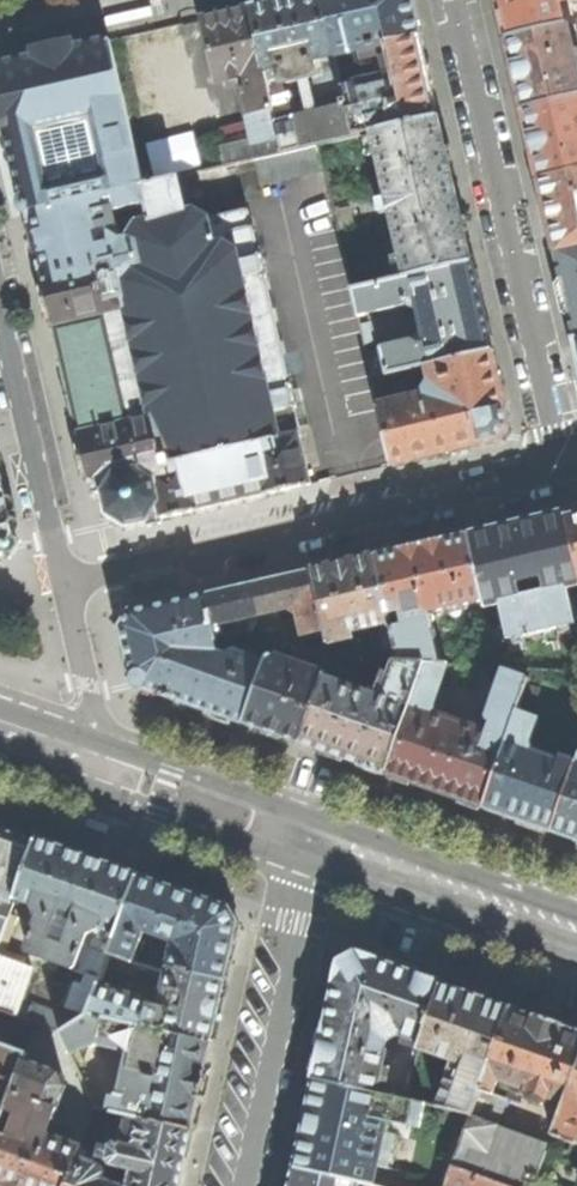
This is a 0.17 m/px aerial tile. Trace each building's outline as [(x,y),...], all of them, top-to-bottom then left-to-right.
[(249,8),(269,94),(283,91),(282,84),(316,76),(322,99),(280,109),(282,116),(274,118),(283,153),(319,145),(353,137),(342,87),(335,56),(322,0),(282,0),(249,8)] [(343,54),(419,36),(411,0),(322,0),(335,56),(343,54)] [(506,40),(565,26),(559,1),(562,0),(497,0),(506,40)] [(150,13),(149,8),(103,19),(105,28),(145,20),(151,18),(150,13)] [(202,19),(217,83),(225,81),(226,84),(228,85),(240,82),(254,146),(232,151),(235,164),(256,160),(283,153),(274,118),(269,94),(249,8),(227,13),(202,19)] [(506,40),(515,78),(522,110),(576,98),(576,67),(567,26),(565,26),(506,40)] [(353,137),(371,133),(372,133),(368,119),(379,116),(382,130),(438,118),(426,64),(419,36),(343,54),(347,73),(365,69),(367,75),(390,69),(392,75),(342,87),(353,137)] [(1,65),(0,66),(0,100),(26,213),(143,186),(109,40),(56,52),(1,65)] [(522,110),(530,145),(539,180),(576,171),(576,98),(522,110)] [(404,279),(472,264),(456,195),(438,118),(382,130),(372,133),(371,133),(386,199),(384,201),(385,210),(386,212),(389,214),(404,279)] [(225,167),(235,164),(232,151),(230,142),(220,145),(225,167)] [(256,160),(256,161),(237,165),(246,200),(264,196),(262,184),(325,170),(319,145),(283,153),(256,160)] [(539,180),(546,214),(555,250),(576,245),(576,171),(539,180)] [(248,211),(209,220),(194,211),(185,213),(177,178),(143,186),(26,213),(40,272),(92,497),(103,494),(106,505),(109,516),(126,527),(209,508),(311,485),(300,437),(301,436),(294,409),(297,408),(291,386),(266,278),(262,255),(259,256),(253,228),(252,228),(248,211)] [(555,250),(573,329),(576,342),(576,245),(555,250)] [(428,366),(492,351),(482,306),(472,264),(404,279),(352,291),(358,317),(404,306),(407,300),(416,298),(427,344),(419,346),(412,342),(367,353),(373,379),(428,366)] [(510,427),(492,351),(428,366),(432,385),(430,385),(423,396),(424,397),(378,408),(392,466),(454,452),(500,441),(510,427)] [(0,472),(0,557),(6,555),(16,541),(0,472)] [(564,513),(576,569),(576,510),(564,513)] [(567,589),(576,586),(576,569),(564,513),(513,524),(468,535),(483,601),(485,607),(499,604),(510,653),(526,649),(524,636),(543,632),(546,645),(571,639),(568,626),(574,624),(567,589)] [(418,546),(375,556),(390,623),(399,663),(424,664),(438,664),(429,620),(429,613),(483,601),(468,535),(418,546)] [(311,571),(324,630),(328,644),(352,638),(351,631),(390,623),(375,556),(342,563),(311,571)] [(257,584),(206,596),(216,640),(252,632),(255,622),(254,617),(301,605),(297,616),(301,636),(324,630),(311,571),(257,584)] [(186,703),(245,723),(265,666),(233,654),(224,659),(218,657),(212,650),(216,640),(206,596),(132,613),(122,628),(128,651),(135,685),(186,703)] [(272,733),(301,743),(323,680),(324,676),(272,657),(267,660),(265,666),(245,723),(272,733)] [(339,757),(386,773),(424,664),(399,663),(395,662),(378,699),(323,680),(301,743),(339,757)] [(484,807),(517,712),(528,680),(505,672),(488,719),(493,722),(488,735),(432,716),(432,707),(447,665),(438,664),(424,664),(386,773),(430,788),(484,807)] [(515,818),(552,831),(576,763),(560,758),(558,762),(531,752),(529,743),(538,719),(517,712),(484,807),(515,818)] [(576,763),(552,831),(576,840),(576,759),(576,763)] [(116,832),(118,827),(93,819),(90,828),(108,834),(114,837),(116,832)] [(15,900),(36,840),(0,827),(0,943),(15,900)] [(84,857),(36,840),(15,900),(34,907),(38,918),(27,949),(29,953),(85,975),(81,987),(74,985),(63,1018),(32,1007),(27,1021),(61,1034),(88,1015),(99,984),(110,955),(138,876),(84,857)] [(168,968),(225,981),(238,924),(229,909),(174,889),(138,876),(110,955),(167,973),(168,968)] [(326,1025),(314,1080),(378,1094),(388,1052),(385,1052),(388,1042),(400,1035),(422,1042),(442,983),(401,969),(356,953),(340,962),(326,1025)] [(17,1017),(33,970),(0,959),(0,1011),(17,1017)] [(219,1009),(225,981),(168,968),(167,973),(159,1006),(150,1004),(149,1001),(99,984),(88,1015),(212,1043),(219,1009)] [(479,997),(442,983),(422,1042),(419,1050),(454,1061),(438,1107),(471,1115),(510,1007),(479,997)] [(510,1007),(471,1115),(453,1167),(504,1185),(535,1185),(547,1152),(522,1142),(525,1136),(506,1129),(504,1136),(495,1133),(498,1126),(496,1125),(506,1099),(493,1095),(498,1080),(528,1091),(527,1095),(529,1100),(543,1105),(548,1102),(549,1099),(564,1104),(576,1068),(576,1031),(548,1021),(510,1007)] [(194,1122),(212,1043),(88,1015),(61,1034),(70,1053),(101,1038),(126,1044),(129,1049),(120,1095),(114,1093),(110,1112),(128,1116),(192,1130),(194,1122)] [(24,1060),(27,1052),(0,1043),(0,1126),(24,1060)] [(81,1149),(82,1146),(49,1134),(45,1137),(39,1134),(41,1128),(54,1120),(66,1087),(61,1074),(24,1060),(0,1126),(0,1185),(67,1185),(81,1149)] [(564,1104),(553,1137),(576,1145),(576,1144),(576,1068),(564,1104)] [(305,1122),(295,1168),(357,1182),(373,1185),(376,1166),(382,1167),(383,1161),(388,1162),(394,1134),(383,1131),(385,1120),(421,1128),(425,1105),(378,1094),(314,1080),(305,1122)] [(192,1130),(128,1116),(124,1136),(115,1134),(114,1140),(104,1139),(101,1153),(110,1155),(110,1159),(112,1165),(132,1169),(128,1185),(180,1185),(184,1168),(192,1130)] [(112,1183),(116,1170),(98,1164),(101,1157),(81,1149),(67,1185),(120,1185),(112,1183)] [(446,1185),(504,1185),(453,1167),(446,1185)] [(357,1182),(295,1168),(290,1185),(356,1185),(357,1182)]
